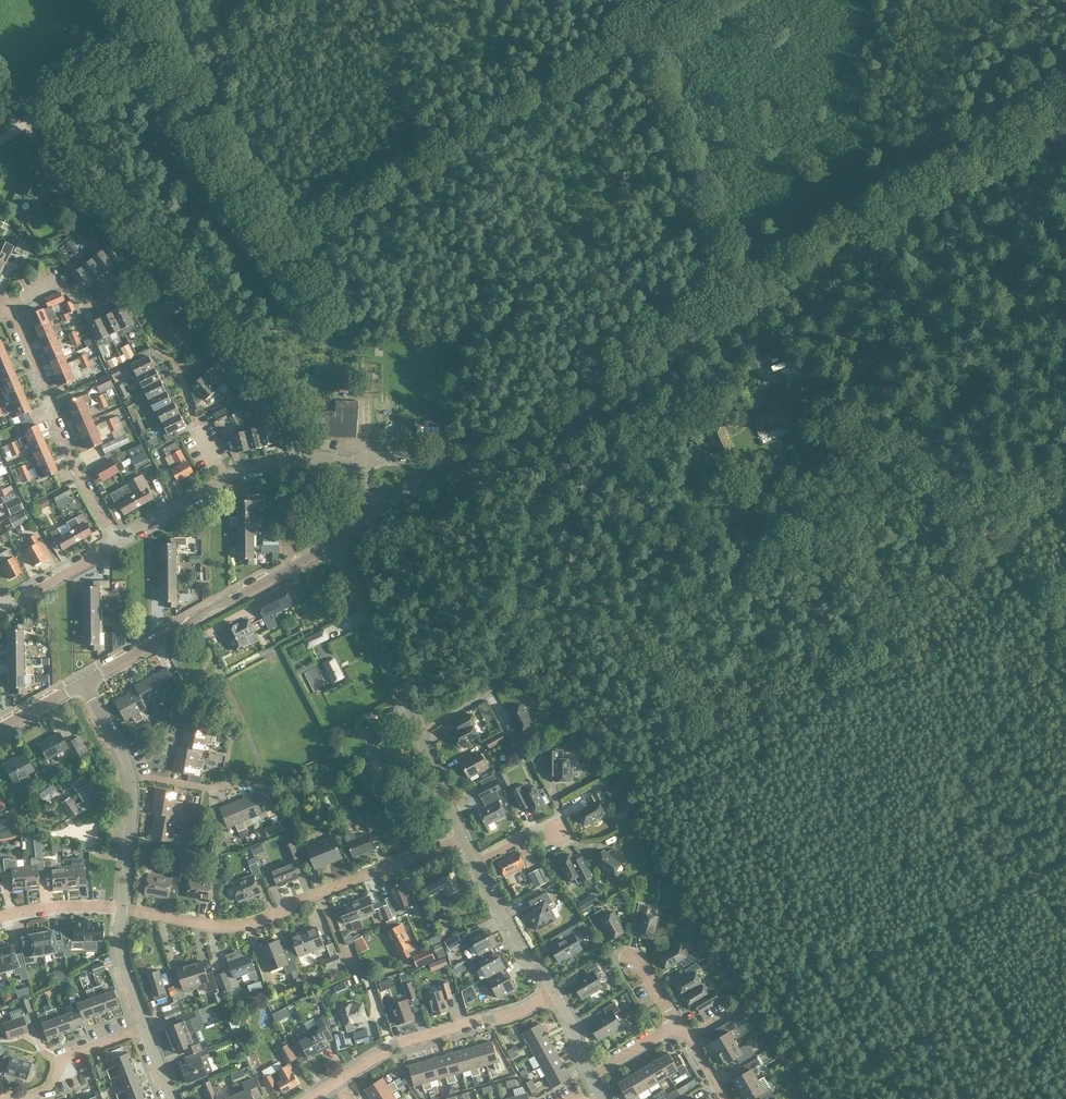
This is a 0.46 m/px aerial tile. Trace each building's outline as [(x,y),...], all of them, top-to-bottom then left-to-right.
[(44,185),(48,177),(32,170),(28,178),(27,177),(24,183),(26,184),(22,192),(25,194),(24,196),(33,200),(34,197),(37,199),(38,197),(45,203),(44,204),(54,214),(65,202),(55,192),(55,193),(47,186),(44,185)] [(82,226),(84,225),(89,214),(69,205),(64,216),(72,219),(71,221),(82,226)] [(101,231),(93,222),(85,228),(93,238),(101,231)] [(93,238),(85,228),(79,233),(87,243),(93,238)] [(20,254),(27,242),(20,239),(14,251),(20,254)] [(13,248),(0,241),(0,272),(1,272),(13,248)] [(66,245),(72,253),(77,249),(70,241),(66,245)] [(104,242),(100,246),(116,266),(126,258),(114,242),(108,247),(104,242)] [(100,254),(94,259),(106,274),(116,266),(100,246),(96,249),(100,254)] [(94,259),(83,267),(96,282),(106,274),(94,259)] [(79,261),(75,264),(79,270),(73,275),(86,290),(96,282),(83,267),(79,261)] [(61,292),(46,299),(50,307),(64,301),(61,292)] [(69,312),(75,309),(72,301),(66,304),(69,312)] [(119,307),(113,310),(123,330),(125,335),(136,329),(137,332),(143,330),(136,314),(131,316),(126,307),(120,310),(119,307)] [(37,327),(53,320),(56,319),(53,312),(47,315),(45,310),(32,315),(37,327)] [(107,313),(108,315),(102,318),(111,336),(123,330),(113,310),(107,313)] [(68,313),(61,317),(63,323),(71,319),(68,313)] [(111,336),(102,318),(90,324),(101,347),(105,345),(106,345),(114,342),(111,336)] [(55,325),(53,320),(37,327),(42,339),(55,334),(52,326),(55,325)] [(178,347),(190,337),(176,322),(164,332),(178,347)] [(69,334),(71,340),(79,337),(76,331),(69,334)] [(55,334),(42,339),(47,351),(63,344),(61,339),(58,341),(55,334)] [(81,343),(79,337),(71,340),(74,346),(81,343)] [(203,339),(198,343),(204,349),(208,345),(203,339)] [(65,348),(63,344),(47,351),(52,363),(65,357),(62,350),(65,348)] [(129,345),(121,348),(127,361),(135,358),(129,345)] [(86,350),(89,357),(96,354),(93,347),(86,350)] [(65,357),(73,355),(71,348),(64,350),(65,357)] [(0,354),(0,368),(10,363),(5,352),(0,354)] [(79,359),(71,363),(73,367),(81,364),(89,360),(86,354),(79,358),(79,359)] [(68,364),(65,357),(52,363),(57,374),(73,367),(71,363),(68,364)] [(133,365),(136,373),(132,375),(134,379),(156,368),(150,357),(133,365)] [(116,358),(108,362),(112,369),(120,365),(116,358)] [(213,368),(227,383),(237,374),(223,359),(213,368)] [(89,360),(81,364),(84,370),(91,366),(89,360)] [(10,363),(0,368),(0,376),(0,377),(0,382),(15,375),(10,363)] [(75,372),(73,367),(57,374),(62,386),(75,381),(72,373),(75,372)] [(162,380),(156,368),(134,379),(136,384),(141,382),(144,389),(162,380)] [(227,383),(213,368),(204,376),(217,391),(227,383)] [(111,373),(114,378),(121,374),(119,369),(111,373)] [(0,382),(0,389),(5,387),(7,392),(20,387),(15,375),(0,382)] [(101,393),(114,387),(108,375),(96,381),(101,393)] [(217,391),(204,376),(194,386),(207,400),(217,391)] [(144,389),(150,401),(170,391),(167,385),(165,386),(162,380),(144,389)] [(130,396),(124,384),(118,387),(124,399),(130,396)] [(25,399),(20,387),(7,392),(10,400),(7,401),(9,406),(25,399)] [(170,391),(150,401),(156,412),(157,411),(173,403),(171,400),(174,398),(170,391)] [(242,397),(245,403),(253,398),(250,393),(242,397)] [(89,394),(82,397),(69,402),(74,414),(87,409),(91,408),(89,403),(92,402),(89,394)] [(104,394),(96,398),(99,404),(106,400),(104,394)] [(101,410),(108,407),(121,401),(118,395),(106,400),(99,404),(101,410)] [(794,420),(793,419),(796,417),(786,395),(769,402),(772,408),(755,416),(760,428),(777,421),(779,425),(781,424),(782,426),(783,427),(786,429),(788,429),(793,428),(794,425),(794,423),(794,420)] [(31,419),(28,412),(30,411),(25,399),(9,406),(4,408),(7,414),(15,410),(20,424),(31,419)] [(320,411),(318,436),(318,437),(357,438),(359,412),(359,402),(336,400),(335,411),(320,411)] [(134,401),(126,405),(129,410),(135,407),(137,406),(134,401)] [(230,404),(233,409),(239,406),(236,401),(230,404)] [(254,407),(252,402),(246,405),(248,410),(254,407)] [(175,403),(173,403),(157,411),(163,423),(181,414),(175,403)] [(213,411),(217,418),(228,411),(225,405),(213,411)] [(135,407),(129,410),(133,418),(139,415),(135,407)] [(232,413),(234,418),(235,418),(242,414),(241,408),(232,413)] [(92,421),(87,409),(74,414),(79,426),(92,421)] [(187,426),(181,414),(163,423),(168,433),(164,435),(167,442),(179,436),(177,431),(187,426)] [(106,421),(109,427),(117,424),(114,418),(106,421)] [(268,426),(260,428),(265,447),(271,445),(271,448),(278,446),(275,434),(281,432),(278,418),(270,420),(271,421),(268,421),(267,423),(268,426)] [(15,442),(18,447),(26,444),(28,442),(41,437),(36,425),(34,426),(31,419),(20,424),(26,436),(18,440),(15,442)] [(135,422),(141,434),(147,431),(141,419),(140,419),(135,422)] [(84,438),(100,431),(98,426),(95,428),(95,426),(92,421),(79,426),(84,438)] [(103,436),(119,430),(117,424),(109,427),(101,431),(103,436)] [(240,433),(234,434),(239,453),(252,450),(247,431),(246,426),(239,427),(240,433)] [(260,428),(247,431),(252,450),(265,447),(260,428)] [(718,455),(734,448),(726,428),(710,435),(718,455)] [(100,431),(84,438),(89,450),(102,444),(99,437),(102,435),(100,431)] [(106,453),(131,442),(127,435),(103,446),(106,453)] [(28,442),(26,444),(28,449),(30,447),(33,454),(47,449),(41,437),(28,442)] [(15,442),(1,448),(3,453),(10,450),(18,447),(15,442)] [(134,448),(142,465),(150,461),(142,444),(134,448)] [(20,453),(18,447),(10,450),(13,457),(20,453)] [(51,460),(47,449),(33,454),(36,460),(31,462),(34,468),(38,466),(51,460)] [(166,458),(173,470),(179,481),(194,473),(188,462),(181,450),(166,458)] [(112,459),(96,468),(103,481),(119,472),(112,459)] [(38,466),(34,468),(39,480),(57,472),(51,460),(38,466)] [(27,471),(25,465),(18,468),(21,474),(27,471)] [(31,479),(27,471),(21,474),(24,482),(31,479)] [(139,507),(154,499),(148,489),(150,488),(143,475),(127,485),(133,496),(139,507)] [(127,485),(111,494),(117,506),(119,505),(124,515),(139,507),(133,496),(127,485)] [(5,488),(8,494),(14,492),(11,486),(5,488)] [(67,487),(52,495),(56,502),(71,494),(67,487)] [(253,495),(243,495),(243,501),(239,501),(239,514),(254,513),(254,506),(257,506),(257,501),(264,501),(265,495),(253,495)] [(10,515),(23,509),(18,498),(5,504),(10,515)] [(49,505),(46,499),(36,504),(40,510),(49,505)] [(13,528),(27,521),(22,512),(8,520),(13,528)] [(239,530),(257,530),(257,524),(256,524),(256,513),(254,513),(239,514),(239,530)] [(91,534),(86,524),(85,523),(87,523),(82,514),(66,523),(70,531),(76,542),(91,534)] [(76,542),(70,531),(62,536),(57,529),(50,533),(55,541),(56,540),(62,550),(76,542)] [(257,530),(239,530),(240,546),(254,546),(257,546),(257,536),(257,530)] [(37,543),(33,535),(27,539),(31,547),(24,551),(33,566),(45,559),(41,553),(43,552),(37,543)] [(176,538),(166,538),(166,544),(162,544),(162,557),(176,557),(176,551),(180,551),(180,545),(187,545),(187,538),(176,538)] [(254,546),(240,546),(240,560),(244,560),(244,564),(254,564),(254,559),(258,559),(257,553),(254,553),(254,546)] [(0,554),(0,562),(9,579),(21,572),(9,549),(0,554)] [(179,557),(176,557),(162,557),(162,573),(179,573),(179,557)] [(179,573),(162,573),(162,590),(177,590),(179,590),(179,580),(176,580),(176,574),(179,574),(179,573)] [(84,587),(84,599),(99,599),(99,592),(103,592),(103,588),(110,588),(110,581),(99,581),(88,581),(88,587),(84,587)] [(284,587),(256,601),(265,619),(293,605),(284,587)] [(177,590),(162,590),(162,603),(167,603),(167,608),(177,608),(177,590)] [(102,599),(99,599),(84,599),(85,616),(102,616),(102,599)] [(102,616),(85,616),(85,632),(99,632),(102,632),(102,622),(102,616)] [(239,625),(239,624),(233,627),(232,623),(227,625),(229,629),(224,631),(233,651),(249,643),(245,637),(255,632),(249,620),(239,625)] [(32,624),(24,624),(11,625),(11,630),(7,630),(7,643),(22,643),(21,631),(32,631),(32,624)] [(323,630),(304,639),(309,649),(328,639),(323,630)] [(89,651),(99,651),(99,632),(85,632),(85,646),(89,646),(89,651)] [(24,643),(22,643),(7,643),(8,660),(24,660),(24,653),(24,643)] [(269,661),(277,657),(279,660),(285,658),(279,646),(266,653),(269,661)] [(355,653),(361,662),(367,658),(361,649),(355,653)] [(324,663),(324,664),(305,673),(314,693),(328,686),(320,671),(326,668),(333,682),(344,677),(334,658),(324,663)] [(24,660),(8,660),(8,676),(22,676),(25,676),(24,666),(24,660)] [(168,668),(157,674),(167,693),(170,699),(171,699),(174,704),(177,703),(171,690),(178,686),(184,682),(178,671),(171,674),(168,668)] [(157,674),(146,680),(160,705),(163,703),(160,697),(167,693),(157,674)] [(22,676),(8,676),(8,689),(13,689),(13,694),(22,694),(22,688),(26,688),(26,683),(22,683),(22,676)] [(146,680),(135,686),(137,690),(145,705),(145,704),(152,701),(156,707),(160,705),(146,680)] [(137,690),(126,696),(140,721),(144,719),(140,712),(148,708),(145,704),(145,705),(137,690)] [(140,721),(126,696),(115,702),(125,721),(133,717),(136,723),(140,721)] [(322,703),(318,696),(313,698),(321,716),(331,711),(326,701),(322,703)] [(172,713),(177,711),(173,703),(168,706),(172,713)] [(482,713),(489,710),(486,704),(479,708),(482,713)] [(507,726),(514,738),(521,734),(520,732),(534,725),(523,705),(509,713),(514,722),(507,726)] [(165,714),(157,719),(159,723),(168,718),(165,714)] [(453,723),(458,731),(452,734),(460,747),(479,737),(473,726),(476,724),(470,714),(453,723)] [(567,714),(559,718),(567,731),(574,727),(567,714)] [(382,721),(368,728),(377,745),(390,739),(382,721)] [(185,736),(213,741),(214,737),(206,736),(208,727),(187,723),(185,736)] [(143,726),(135,730),(137,735),(145,730),(143,726)] [(46,760),(67,748),(59,733),(38,745),(46,760)] [(505,740),(501,733),(486,742),(490,749),(505,740)] [(79,736),(75,739),(84,755),(88,753),(79,736)] [(213,741),(185,736),(182,748),(199,751),(199,752),(203,752),(205,744),(212,745),(213,741)] [(84,755),(75,739),(67,743),(76,760),(84,755)] [(529,751),(525,744),(513,751),(517,758),(529,751)] [(182,748),(178,747),(176,760),(204,765),(205,761),(197,759),(199,752),(199,751),(182,748)] [(388,763),(382,766),(378,759),(365,765),(374,782),(387,776),(383,769),(389,765),(394,775),(406,769),(395,748),(383,754),(388,763)] [(547,751),(547,772),(547,778),(555,778),(555,782),(571,782),(571,759),(563,759),(563,752),(547,751)] [(488,768),(479,752),(460,762),(469,778),(488,768)] [(28,777),(27,774),(33,771),(24,756),(12,762),(11,760),(3,765),(14,785),(28,777)] [(173,772),(189,775),(188,782),(201,784),(202,780),(194,778),(196,768),(203,769),(204,765),(176,760),(173,772)] [(39,771),(35,774),(39,782),(44,779),(39,771)] [(505,777),(502,771),(496,774),(499,779),(505,777)] [(42,800),(57,790),(49,779),(34,789),(42,800)] [(497,780),(477,790),(481,799),(482,799),(496,791),(501,789),(497,780)] [(536,787),(528,791),(525,785),(511,791),(521,811),(529,808),(532,814),(546,807),(536,787)] [(199,810),(200,806),(176,801),(177,793),(157,789),(154,802),(191,808),(199,810)] [(266,790),(255,794),(268,827),(272,825),(267,812),(275,809),(266,790)] [(482,799),(486,807),(479,811),(486,825),(506,816),(499,802),(501,800),(496,791),(482,799)] [(584,799),(588,807),(579,812),(586,826),(606,815),(598,801),(601,800),(596,793),(584,799)] [(255,794),(243,799),(251,819),(259,816),(264,829),(268,827),(255,794)] [(61,803),(71,817),(81,811),(71,797),(61,803)] [(251,819),(243,799),(232,804),(243,830),(247,829),(244,822),(251,819)] [(154,802),(152,814),(156,815),(173,818),(174,810),(190,813),(191,808),(154,802)] [(243,830),(232,804),(220,809),(228,828),(236,825),(241,838),(245,836),(243,830)] [(9,822),(0,826),(0,832),(11,827),(12,828),(17,826),(11,810),(5,812),(9,822)] [(367,813),(361,815),(368,832),(373,829),(367,813)] [(173,818),(156,815),(154,827),(191,834),(192,830),(176,826),(177,818),(173,818)] [(286,819),(280,821),(283,830),(290,828),(286,819)] [(630,827),(634,835),(639,833),(634,825),(630,827)] [(191,834),(154,827),(152,839),(172,843),(174,835),(194,839),(195,834),(191,834)] [(368,834),(358,838),(355,832),(345,836),(354,857),(374,849),(368,834)] [(235,846),(243,843),(240,836),(232,840),(235,846)] [(307,864),(313,861),(316,868),(342,858),(334,838),(301,851),(307,864)] [(292,861),(300,858),(293,842),(285,846),(292,861)] [(650,845),(647,847),(647,850),(649,853),(652,854),(654,852),(655,849),(653,846),(650,845)] [(624,865),(629,858),(618,850),(615,853),(612,851),(610,852),(608,854),(604,850),(595,863),(613,876),(622,863),(624,865)] [(183,851),(181,860),(194,862),(196,854),(183,851)] [(505,877),(526,866),(519,852),(498,863),(505,877)] [(582,857),(575,861),(572,855),(558,862),(568,882),(575,878),(578,884),(592,877),(582,857)] [(44,870),(43,861),(43,857),(31,858),(31,866),(24,867),(26,890),(40,888),(38,871),(44,870)] [(64,867),(66,890),(80,889),(79,885),(86,884),(84,857),(71,858),(72,866),(64,867)] [(11,876),(13,891),(26,890),(24,867),(16,867),(16,860),(10,860),(10,858),(3,859),(5,876),(11,876)] [(66,890),(64,867),(57,868),(56,860),(43,861),(44,870),(45,874),(51,873),(53,891),(66,890)] [(230,897),(236,895),(239,901),(260,893),(255,880),(263,877),(257,862),(249,866),(253,875),(232,884),(233,886),(227,889),(230,897)] [(175,863),(172,879),(150,875),(146,893),(169,897),(172,884),(180,885),(183,869),(180,864),(175,863)] [(288,885),(287,882),(299,877),(293,863),(272,871),(278,886),(279,885),(280,888),(288,885)] [(666,874),(671,872),(666,864),(662,867),(666,874)] [(536,888),(546,883),(539,869),(529,875),(536,888)] [(213,882),(191,878),(188,897),(211,901),(213,887),(221,888),(223,872),(216,871),(213,882)] [(440,879),(440,880),(426,886),(431,898),(440,894),(439,892),(440,891),(444,889),(447,896),(460,890),(453,873),(440,879)] [(379,880),(383,891),(389,889),(384,878),(379,880)] [(414,897),(415,895),(413,891),(411,890),(409,891),(406,882),(390,889),(393,898),(392,900),(387,902),(393,917),(407,912),(408,909),(408,907),(414,905),(412,898),(414,897)] [(514,896),(520,893),(516,885),(510,888),(514,896)] [(529,902),(532,908),(526,911),(537,930),(543,926),(546,927),(548,926),(549,923),(556,919),(548,905),(552,902),(547,892),(529,902)] [(370,896),(346,906),(349,914),(343,916),(346,925),(360,919),(359,916),(375,910),(370,896)] [(579,905),(583,911),(591,907),(587,900),(579,905)] [(649,906),(639,903),(635,919),(642,920),(638,935),(653,939),(655,932),(656,932),(658,931),(658,928),(657,927),(656,926),(659,917),(647,914),(649,906)] [(393,920),(387,905),(381,908),(387,922),(393,920)] [(431,914),(435,922),(448,916),(444,908),(431,914)] [(607,916),(603,909),(589,917),(597,931),(604,927),(612,940),(626,932),(614,912),(607,916)] [(101,922),(92,922),(92,920),(82,920),(82,923),(73,923),(73,941),(84,941),(84,950),(96,950),(96,941),(101,940),(101,932),(104,932),(103,925),(101,925),(101,922)] [(579,944),(581,937),(577,930),(581,928),(578,923),(564,931),(568,937),(552,946),(557,957),(556,958),(559,963),(577,952),(582,949),(579,944)] [(411,956),(407,948),(412,945),(402,925),(387,933),(402,961),(411,956)] [(315,955),(326,951),(317,927),(292,937),(300,957),(314,951),(315,955)] [(490,930),(487,931),(484,933),(481,927),(464,937),(470,948),(475,946),(480,955),(489,950),(498,945),(490,930)] [(39,931),(44,956),(53,955),(53,959),(65,957),(62,944),(56,945),(53,931),(50,932),(50,929),(39,931)] [(68,929),(60,931),(65,957),(70,957),(70,939),(68,929)] [(44,956),(39,931),(28,933),(29,935),(25,936),(28,950),(22,951),(21,951),(25,963),(25,964),(35,962),(35,958),(44,956)] [(445,942),(447,947),(452,944),(454,948),(462,943),(458,935),(445,942)] [(354,941),(360,951),(368,947),(362,936),(354,941)] [(285,956),(280,942),(262,949),(270,970),(284,964),(288,974),(298,970),(291,953),(285,956)] [(328,968),(341,962),(339,955),(338,956),(333,943),(327,946),(332,958),(325,961),(328,968)] [(440,959),(446,956),(441,943),(434,946),(440,959)] [(25,964),(25,963),(24,964),(18,965),(12,945),(9,946),(8,944),(0,946),(0,953),(5,972),(14,969),(16,975),(20,974),(22,980),(29,978),(25,964)] [(686,949),(683,951),(679,945),(659,956),(667,970),(680,962),(684,967),(701,957),(698,951),(691,956),(686,949)] [(724,946),(712,953),(713,954),(715,958),(716,959),(727,953),(724,946)] [(431,948),(421,953),(426,964),(436,959),(431,948)] [(480,955),(471,959),(463,964),(465,967),(473,963),(477,971),(482,968),(487,977),(487,978),(500,971),(505,968),(497,953),(491,956),(489,950),(480,955)] [(259,978),(250,954),(243,957),(242,952),(237,954),(236,952),(227,955),(228,958),(229,962),(235,978),(248,973),(251,981),(259,978)] [(102,959),(90,966),(95,978),(107,974),(102,959)] [(446,959),(439,961),(442,968),(448,965),(446,959)] [(190,966),(197,986),(204,984),(207,991),(211,989),(212,991),(219,989),(213,972),(206,975),(202,962),(190,966)] [(683,996),(702,984),(695,971),(700,968),(697,962),(685,969),(688,975),(675,983),(683,996)] [(595,974),(601,971),(596,963),(585,970),(588,975),(575,983),(581,993),(578,994),(582,1000),(603,987),(595,974)] [(197,986),(190,966),(178,970),(182,983),(175,985),(180,1000),(187,997),(185,990),(197,986)] [(167,997),(166,993),(159,971),(148,975),(155,1000),(167,997)] [(487,978),(487,977),(482,980),(489,992),(493,989),(496,993),(495,997),(498,998),(499,999),(500,998),(503,999),(504,996),(517,988),(508,973),(503,976),(500,971),(487,978)] [(223,991),(233,987),(227,972),(217,975),(223,991)] [(733,972),(728,977),(733,982),(738,977),(733,972)] [(418,983),(427,986),(430,975),(421,973),(418,983)] [(301,978),(293,981),(297,989),(304,986),(301,978)] [(383,986),(394,985),(393,978),(383,978),(383,986)] [(736,983),(738,987),(741,988),(745,986),(746,982),(744,979),(740,978),(737,980),(736,983)] [(272,983),(266,984),(268,993),(274,992),(272,983)] [(326,995),(336,991),(333,983),(323,987),(326,995)] [(404,985),(409,1000),(417,997),(412,983),(404,985)] [(443,991),(427,995),(433,1016),(450,1011),(446,1000),(452,998),(448,983),(442,985),(443,991)] [(683,996),(690,1009),(704,1001),(708,1008),(720,1001),(715,994),(713,995),(712,993),(709,992),(707,993),(702,984),(683,996)] [(102,985),(97,987),(106,1012),(119,1007),(113,991),(105,993),(102,985)] [(175,986),(169,988),(171,996),(178,994),(175,986)] [(465,1004),(478,997),(472,986),(462,991),(465,1004)] [(96,997),(88,1000),(94,1016),(106,1012),(97,987),(93,988),(96,997)] [(620,994),(623,999),(630,995),(627,990),(620,994)] [(9,994),(2,996),(3,1002),(11,1000),(9,994)] [(73,996),(75,1002),(82,1021),(94,1016),(88,1000),(81,1002),(78,994),(73,996)] [(176,1008),(164,1013),(167,1020),(183,1014),(180,1007),(181,1006),(177,995),(173,996),(176,1008)] [(319,996),(311,998),(313,1004),(321,1001),(319,996)] [(32,1012),(27,999),(19,1002),(24,1015),(32,1012)] [(155,1000),(148,1002),(151,1010),(157,1008),(155,1000)] [(398,1025),(414,1019),(407,1000),(391,1006),(398,1025)] [(73,1012),(66,1014),(72,1031),(84,1027),(82,1021),(75,1002),(70,1004),(73,1012)] [(622,1027),(614,1014),(620,1011),(615,1002),(604,1009),(607,1015),(591,1024),(597,1034),(595,1036),(598,1041),(622,1027)] [(366,1019),(362,1005),(353,1008),(352,1005),(339,1009),(344,1026),(346,1025),(348,1032),(356,1030),(354,1023),(366,1019)] [(55,1009),(50,1011),(59,1036),(72,1031),(66,1014),(58,1017),(55,1009)] [(47,1040),(59,1036),(50,1011),(45,1012),(48,1021),(41,1023),(47,1040)] [(166,1028),(171,1041),(195,1031),(202,1029),(197,1016),(197,1017),(194,1011),(188,1013),(176,1018),(178,1024),(166,1028)] [(277,1022),(283,1019),(279,1012),(273,1015),(277,1022)] [(308,1031),(320,1053),(330,1048),(328,1043),(334,1040),(327,1016),(322,1018),(322,1017),(315,1020),(318,1025),(308,1030),(308,1031)] [(3,1024),(8,1040),(28,1033),(25,1024),(27,1023),(25,1017),(23,1018),(22,1017),(3,1024)] [(717,1054),(736,1043),(730,1032),(737,1028),(732,1020),(718,1028),(723,1036),(711,1043),(717,1054)] [(529,1044),(547,1035),(541,1023),(523,1033),(529,1044)] [(241,1033),(239,1028),(232,1031),(234,1036),(241,1033)] [(357,1042),(369,1039),(366,1029),(354,1033),(357,1042)] [(195,1031),(171,1041),(176,1053),(185,1049),(187,1056),(209,1048),(206,1041),(200,1043),(195,1031)] [(297,1038),(298,1039),(292,1042),(299,1054),(304,1050),(309,1059),(320,1053),(308,1031),(297,1036),(297,1038)] [(347,1048),(343,1033),(335,1036),(339,1050),(347,1048)] [(547,1035),(529,1044),(535,1055),(553,1045),(547,1035)] [(480,1045),(486,1066),(494,1063),(496,1071),(500,1069),(499,1062),(493,1042),(480,1045)] [(298,1058),(290,1043),(280,1049),(288,1063),(298,1058)] [(736,1043),(717,1054),(724,1065),(736,1058),(740,1064),(755,1055),(748,1043),(740,1049),(736,1043)] [(486,1066),(480,1045),(469,1049),(476,1076),(480,1075),(478,1068),(486,1066)] [(559,1056),(553,1045),(535,1055),(541,1066),(559,1056)] [(108,1074),(108,1075),(133,1065),(128,1053),(125,1054),(122,1047),(104,1054),(107,1062),(112,1060),(115,1066),(106,1070),(108,1074)] [(476,1076),(469,1049),(457,1052),(462,1072),(470,1070),(472,1077),(473,1077),(476,1076)] [(207,1050),(185,1059),(188,1065),(182,1067),(188,1083),(208,1075),(207,1073),(213,1071),(208,1057),(210,1057),(207,1050)] [(462,1072),(457,1052),(445,1056),(453,1083),(457,1082),(455,1075),(462,1072)] [(669,1076),(672,1082),(688,1072),(678,1055),(672,1059),(669,1053),(659,1059),(669,1076)] [(11,1056),(10,1057),(6,1055),(4,1056),(1,1063),(2,1065),(7,1067),(5,1073),(25,1080),(31,1063),(11,1056)] [(445,1056),(433,1059),(439,1079),(446,1077),(448,1084),(453,1083),(445,1056)] [(565,1067),(559,1056),(541,1066),(547,1077),(565,1067)] [(740,1092),(758,1080),(755,1075),(759,1073),(756,1067),(761,1064),(757,1058),(742,1067),(745,1073),(733,1080),(740,1092)] [(439,1079),(433,1059),(421,1062),(429,1090),(433,1089),(431,1082),(439,1079)] [(669,1076),(659,1059),(648,1065),(659,1082),(669,1076)] [(429,1090),(421,1062),(409,1066),(414,1086),(423,1084),(425,1091),(429,1090)] [(98,1064),(92,1067),(97,1079),(108,1074),(106,1070),(101,1072),(98,1064)] [(283,1093),(299,1084),(300,1084),(289,1064),(278,1071),(278,1072),(272,1075),(271,1074),(264,1078),(270,1089),(278,1085),(277,1084),(278,1083),(283,1093)] [(119,1076),(121,1084),(138,1077),(133,1065),(108,1075),(110,1080),(119,1076)] [(648,1065),(638,1071),(648,1088),(659,1082),(648,1065)] [(565,1067),(547,1077),(553,1088),(571,1078),(565,1067)] [(234,1079),(245,1076),(244,1069),(232,1072),(234,1079)] [(648,1088),(638,1071),(628,1077),(638,1094),(648,1088)] [(118,1098),(143,1089),(138,1077),(121,1084),(124,1091),(116,1094),(118,1098)] [(628,1077),(618,1084),(627,1098),(641,1098),(638,1094),(628,1077)] [(774,1094),(763,1077),(758,1080),(740,1092),(744,1098),(753,1098),(758,1096),(760,1098),(766,1098),(774,1094)] [(402,1082),(400,1078),(394,1082),(388,1086),(383,1078),(365,1089),(371,1098),(375,1098),(396,1085),(399,1084),(402,1082)] [(238,1095),(239,1098),(254,1098),(253,1096),(259,1093),(254,1079),(243,1083),(246,1092),(238,1095)] [(215,1094),(210,1081),(203,1084),(209,1098),(213,1098),(216,1098),(215,1094)] [(223,1091),(221,1085),(213,1088),(216,1094),(215,1094),(216,1098),(217,1098),(239,1098),(238,1095),(230,1098),(227,1089),(223,1091)] [(396,1085),(375,1098),(396,1098),(392,1093),(399,1089),(396,1085)] [(143,1089),(118,1098),(146,1098),(143,1089)] [(671,1098),(674,1098),(680,1096),(677,1090),(669,1094),(671,1098)]
